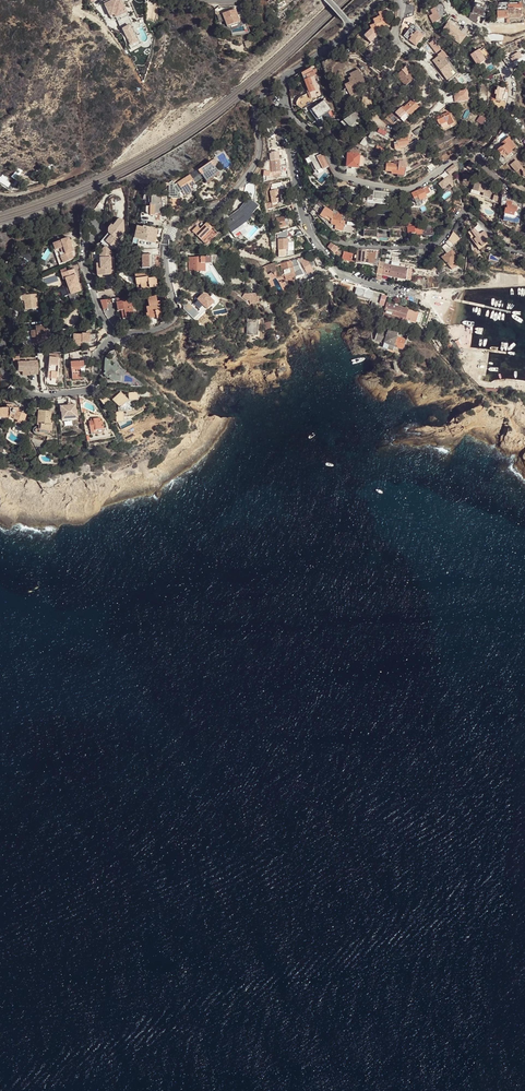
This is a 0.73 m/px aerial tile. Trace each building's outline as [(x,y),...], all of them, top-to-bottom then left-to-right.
[(127,13),(121,0),(119,0),(116,2),(113,3),(112,1),(104,4),(110,17),(115,15),(116,18),(127,13)] [(489,4),(476,0),(472,14),(485,18),(489,4)] [(446,9),(442,3),(434,7),(434,8),(430,10),(432,14),(428,16),(432,23),(440,19),(439,18),(446,15),(444,10),(446,9)] [(507,12),(508,19),(522,18),(521,3),(508,3),(508,12),(507,12)] [(497,19),(508,19),(507,12),(507,7),(503,8),(504,12),(497,12),(497,19)] [(240,21),(235,10),(222,14),(227,26),(240,21)] [(383,10),(378,12),(379,16),(377,17),(377,18),(373,20),(374,24),(370,26),(372,33),(377,31),(377,29),(381,27),(382,28),(387,25),(385,20),(384,18),(387,17),(383,10)] [(277,17),(280,21),(286,16),(282,12),(277,17)] [(411,27),(422,37),(425,34),(413,24),(411,27)] [(131,25),(123,28),(131,44),(138,41),(131,25)] [(472,30),(465,25),(460,32),(468,37),(472,30)] [(403,36),(415,46),(422,37),(411,27),(403,36)] [(429,44),(436,54),(441,50),(434,41),(429,44)] [(478,50),(470,55),(475,64),(474,65),(476,68),(479,67),(478,65),(490,58),(484,49),(479,52),(478,50)] [(437,58),(433,62),(447,81),(456,73),(445,59),(447,57),(443,52),(436,58),(437,58)] [(511,58),(513,62),(522,57),(520,53),(518,55),(517,53),(511,56),(512,58),(511,58)] [(396,76),(405,86),(414,79),(409,73),(411,71),(406,66),(401,71),(396,76)] [(313,76),(317,74),(316,69),(313,70),(311,67),(302,73),(303,77),(306,75),(307,78),(313,76)] [(344,85),(350,96),(355,93),(355,92),(353,88),(357,86),(365,82),(359,69),(349,74),(351,77),(348,79),(350,82),(344,85)] [(321,94),(313,76),(307,78),(306,75),(303,77),(311,98),(321,94)] [(495,100),(506,101),(507,93),(502,92),(503,89),(497,88),(497,91),(494,91),(494,94),(496,95),(495,100)] [(476,91),(461,92),(462,103),(477,102),(476,91)] [(402,106),(395,113),(403,122),(419,107),(412,100),(403,108),(402,106)] [(326,110),(319,101),(317,103),(316,101),(314,103),(315,104),(310,108),(313,112),(316,110),(321,117),(324,115),(323,112),(326,110)] [(448,112),(438,117),(437,118),(437,119),(438,120),(437,120),(441,129),(453,124),(452,122),(455,120),(453,116),(450,117),(448,112)] [(353,116),(347,122),(359,134),(363,130),(359,126),(360,125),(357,122),(358,121),(353,116)] [(372,123),(368,116),(364,119),(368,126),(372,123)] [(456,124),(455,120),(452,122),(453,124),(441,129),(442,131),(456,124)] [(421,127),(413,132),(415,135),(423,130),(421,127)] [(391,134),(379,128),(377,132),(389,138),(391,134)] [(407,137),(396,139),(397,143),(393,143),(394,146),(405,145),(408,144),(407,137)] [(494,163),(499,168),(505,163),(502,160),(504,159),(512,152),(510,150),(515,147),(509,137),(501,143),(503,146),(501,148),(500,147),(497,150),(498,151),(495,153),(495,154),(495,155),(495,156),(496,156),(497,157),(497,158),(498,158),(499,158),(501,156),(502,158),(499,161),(498,160),(494,163)] [(350,153),(347,153),(346,167),(346,173),(357,176),(357,168),(359,168),(359,166),(363,166),(364,156),(360,155),(360,154),(357,154),(357,151),(350,150),(350,153)] [(269,154),(272,180),(282,178),(288,177),(284,152),(281,152),(281,151),(279,151),(279,152),(269,154)] [(218,163),(215,159),(211,161),(211,162),(198,171),(206,182),(218,175),(220,179),(219,179),(222,183),(225,181),(223,177),(222,178),(214,165),(218,163)] [(524,169),(516,160),(510,165),(516,172),(520,169),(523,171),(523,176),(524,176),(524,169)] [(405,176),(407,162),(400,161),(399,164),(388,163),(386,171),(392,172),(392,174),(405,176)] [(474,165),(470,162),(466,167),(470,170),(474,165)] [(499,168),(494,163),(491,166),(496,171),(499,168)] [(456,170),(455,164),(441,175),(444,179),(439,184),(443,189),(449,184),(452,187),(453,186),(451,174),(456,170)] [(189,175),(173,186),(178,193),(182,191),(183,192),(190,187),(190,186),(195,183),(189,175)] [(7,187),(9,183),(5,181),(1,178),(0,177),(0,182),(7,187)] [(486,188),(487,183),(476,180),(473,190),(484,193),(483,196),(490,198),(493,189),(486,188)] [(443,189),(445,192),(452,187),(449,184),(443,189)] [(429,188),(427,186),(412,193),(416,203),(422,201),(421,199),(426,197),(425,195),(431,193),(429,188)] [(270,190),(271,203),(286,202),(285,189),(270,190)] [(163,214),(163,203),(161,203),(161,191),(158,191),(158,194),(156,195),(156,196),(151,196),(151,203),(150,203),(150,215),(155,215),(155,213),(163,214)] [(388,204),(389,192),(374,191),(373,196),(368,195),(367,202),(388,204)] [(507,195),(502,195),(501,204),(505,205),(503,217),(514,218),(514,212),(516,213),(517,207),(511,206),(512,202),(506,201),(507,195)] [(249,199),(240,210),(247,220),(258,207),(249,199)] [(326,216),(332,220),(331,224),(336,225),(335,230),(355,234),(356,227),(340,224),(342,214),(333,212),(333,211),(325,207),(319,216),(324,218),(326,216)] [(247,220),(240,210),(228,219),(224,212),(215,218),(220,225),(224,222),(231,231),(247,220)] [(276,215),(278,228),(296,226),(292,213),(276,215)] [(483,234),(485,233),(483,230),(481,232),(477,226),(475,227),(472,222),(467,226),(468,228),(466,230),(470,235),(467,237),(470,242),(473,239),(477,245),(485,239),(487,242),(490,240),(488,238),(486,239),(483,234)] [(205,244),(217,232),(207,223),(200,229),(197,226),(192,231),(205,244)] [(105,240),(115,248),(120,242),(117,240),(123,234),(113,224),(110,228),(109,232),(111,233),(105,240)] [(138,239),(150,241),(152,233),(157,234),(158,229),(143,226),(143,227),(137,226),(136,231),(139,232),(138,239)] [(422,237),(421,229),(417,229),(416,226),(406,227),(406,230),(409,230),(410,241),(418,240),(417,238),(422,237)] [(305,235),(302,231),(294,232),(293,229),(278,232),(279,254),(294,254),(294,237),(305,235)] [(53,243),(55,250),(63,247),(66,255),(60,257),(63,263),(74,258),(71,252),(74,251),(69,238),(53,243)] [(446,244),(442,247),(446,253),(441,257),(449,267),(455,263),(454,261),(458,257),(450,247),(453,245),(449,240),(445,242),(446,244)] [(55,250),(53,243),(52,244),(59,265),(63,263),(60,257),(66,255),(63,247),(55,250)] [(333,252),(337,247),(331,243),(328,247),(333,252)] [(100,258),(111,257),(111,256),(113,253),(106,245),(100,252),(100,258)] [(355,248),(355,250),(357,250),(356,262),(371,264),(371,265),(377,266),(379,252),(367,251),(357,250),(358,248),(355,248)] [(353,254),(343,252),(342,259),(351,261),(353,254)] [(142,268),(153,268),(153,255),(142,255),(142,261),(142,268)] [(313,272),(305,256),(295,259),(297,262),(300,268),(304,276),(313,272)] [(101,275),(112,274),(111,257),(100,258),(101,275)] [(188,272),(211,271),(211,257),(188,257),(188,272)] [(285,276),(286,279),(287,279),(295,277),(291,261),(280,264),(282,272),(283,272),(285,276)] [(275,263),(275,262),(267,264),(262,266),(264,270),(269,277),(276,269),(276,265),(275,263)] [(379,262),(377,274),(382,275),(410,281),(413,269),(399,266),(391,265),(379,262)] [(81,290),(74,269),(64,272),(67,283),(65,283),(69,295),(81,290)] [(269,277),(264,270),(260,274),(261,275),(258,277),(261,283),(264,281),(265,282),(269,281),(267,278),(269,277)] [(158,287),(156,277),(148,278),(148,277),(147,277),(147,273),(135,275),(138,291),(150,289),(149,288),(158,287)] [(289,292),(291,291),(285,281),(283,282),(282,281),(279,282),(283,291),(289,292)] [(333,291),(332,282),(325,283),(327,292),(333,291)] [(371,300),(373,293),(357,288),(355,294),(361,296),(361,297),(371,300)] [(25,309),(38,308),(36,293),(24,295),(24,301),(25,309)] [(386,297),(373,293),(371,300),(369,305),(376,307),(379,308),(380,304),(383,305),(386,297)] [(194,304),(204,313),(206,311),(214,302),(208,296),(207,295),(206,295),(205,295),(205,294),(204,294),(203,295),(202,295),(202,296),(201,296),(194,304)] [(257,294),(244,294),(242,297),(247,300),(249,300),(250,304),(259,302),(257,294)] [(126,317),(134,316),(131,299),(135,298),(134,296),(120,297),(116,298),(117,302),(116,302),(118,310),(121,310),(125,309),(126,317)] [(148,312),(149,319),(157,317),(157,319),(162,318),(160,304),(158,304),(157,301),(156,296),(149,297),(150,305),(147,305),(148,312)] [(188,302),(184,306),(186,308),(185,309),(186,311),(192,317),(198,312),(188,302)] [(206,311),(208,313),(217,305),(214,302),(206,311)] [(419,312),(387,303),(384,313),(382,318),(379,317),(378,320),(382,321),(392,324),(393,322),(403,325),(405,320),(415,323),(419,312)] [(258,336),(258,321),(247,320),(246,335),(258,336)] [(48,341),(46,325),(36,326),(36,330),(31,331),(32,343),(48,341)] [(407,337),(378,327),(374,340),(384,344),(383,348),(393,351),(394,347),(403,350),(407,337)] [(74,334),(74,346),(82,346),(82,343),(90,343),(90,341),(90,334),(82,334),(74,334)] [(452,348),(464,374),(465,374),(478,387),(487,390),(517,392),(518,390),(487,388),(479,385),(466,372),(466,373),(456,353),(460,351),(458,346),(455,341),(455,340),(450,343),(452,348)] [(51,378),(57,378),(59,358),(50,357),(48,375),(51,375),(51,378)] [(107,379),(110,377),(113,381),(121,382),(121,376),(117,376),(115,373),(120,369),(116,364),(110,368),(109,366),(110,365),(110,361),(105,360),(104,370),(106,372),(103,374),(107,379)] [(34,372),(33,361),(18,362),(19,372),(23,372),(23,376),(30,375),(30,372),(34,372)] [(83,361),(71,362),(72,374),(81,373),(80,367),(84,367),(83,361)] [(112,400),(121,408),(129,401),(121,392),(112,400)] [(61,412),(62,420),(78,418),(77,410),(76,404),(71,405),(68,405),(60,406),(61,412)] [(18,407),(11,408),(7,408),(0,408),(0,417),(4,418),(4,417),(5,416),(15,420),(20,421),(19,423),(21,424),(20,426),(22,427),(27,415),(18,412),(18,407)] [(121,410),(122,420),(131,419),(131,409),(121,410)] [(50,411),(39,410),(37,425),(39,425),(39,429),(47,430),(47,433),(51,434),(52,425),(48,425),(50,411)] [(89,421),(91,432),(97,431),(97,430),(106,428),(106,427),(104,427),(103,422),(101,422),(100,418),(91,419),(91,421),(89,421)]
